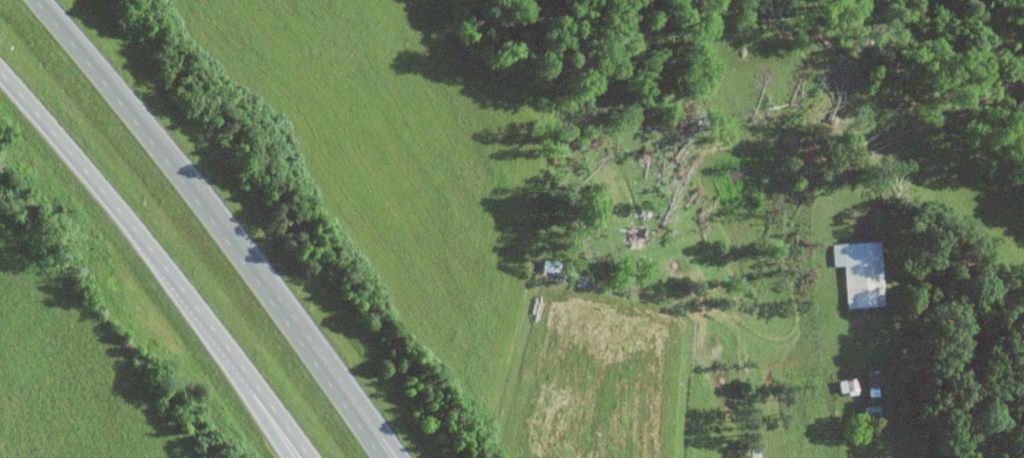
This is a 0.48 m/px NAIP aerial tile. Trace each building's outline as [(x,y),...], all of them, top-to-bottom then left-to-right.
[(843,306),(881,305),(878,240),(830,242),(831,265),(841,264),(843,306)] [(836,393),(855,391),(853,377),(835,379),(836,393)] [(876,404),(861,405),(861,416),(876,415),(876,404)]
